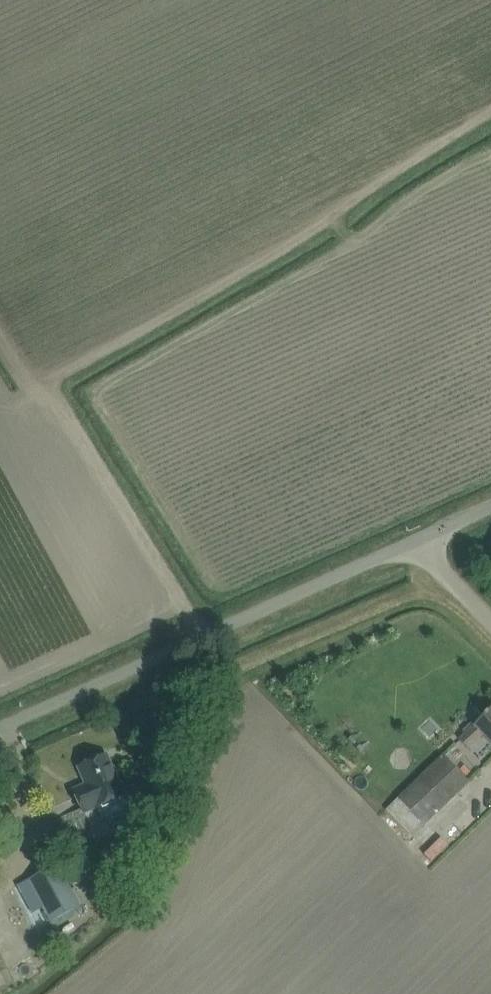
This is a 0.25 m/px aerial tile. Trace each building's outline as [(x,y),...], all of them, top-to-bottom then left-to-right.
[(459,740),(468,749),(483,735),(490,744),(490,710),(459,740)] [(385,811),(411,839),(469,784),(442,756),(385,811)] [(125,799),(110,767),(107,768),(102,758),(79,768),(89,791),(76,797),(85,817),(125,799)] [(14,887),(37,931),(80,909),(57,865),(14,887)]
